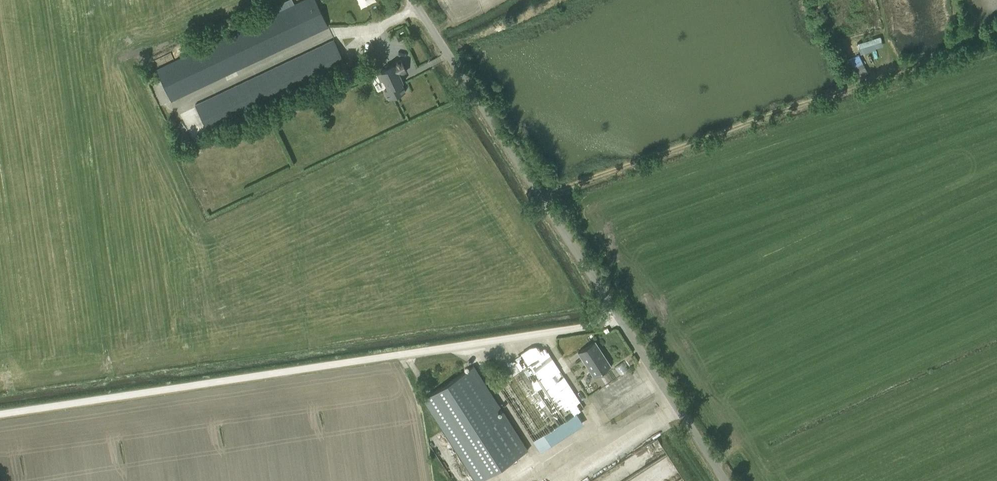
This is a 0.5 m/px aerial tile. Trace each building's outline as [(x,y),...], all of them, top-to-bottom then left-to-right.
[(328,28),(315,0),(302,0),(294,3),(292,0),(287,0),(270,9),(273,14),(156,69),(172,101),(328,28)] [(880,36),(857,44),(860,53),(875,49),(875,48),(883,45),(882,41),(880,36)] [(209,135),(347,69),(348,71),(353,69),(350,61),(345,63),(334,39),(195,105),(209,135)] [(858,55),(848,60),(857,78),(867,72),(858,55)] [(388,99),(405,91),(401,83),(403,82),(400,74),(406,71),(401,60),(394,63),(393,60),(385,64),(386,68),(379,71),(379,73),(377,74),(380,81),(383,80),(384,82),(383,82),(385,88),(387,87),(387,88),(384,89),(388,99)] [(594,377),(611,366),(594,342),(577,353),(594,377)] [(540,452),(583,424),(576,413),(584,408),(543,344),(538,347),(529,348),(521,354),(527,364),(521,368),(525,375),(509,385),(505,379),(496,384),(540,452)] [(527,449),(474,365),(423,398),(476,480),(477,480),(527,449)]
